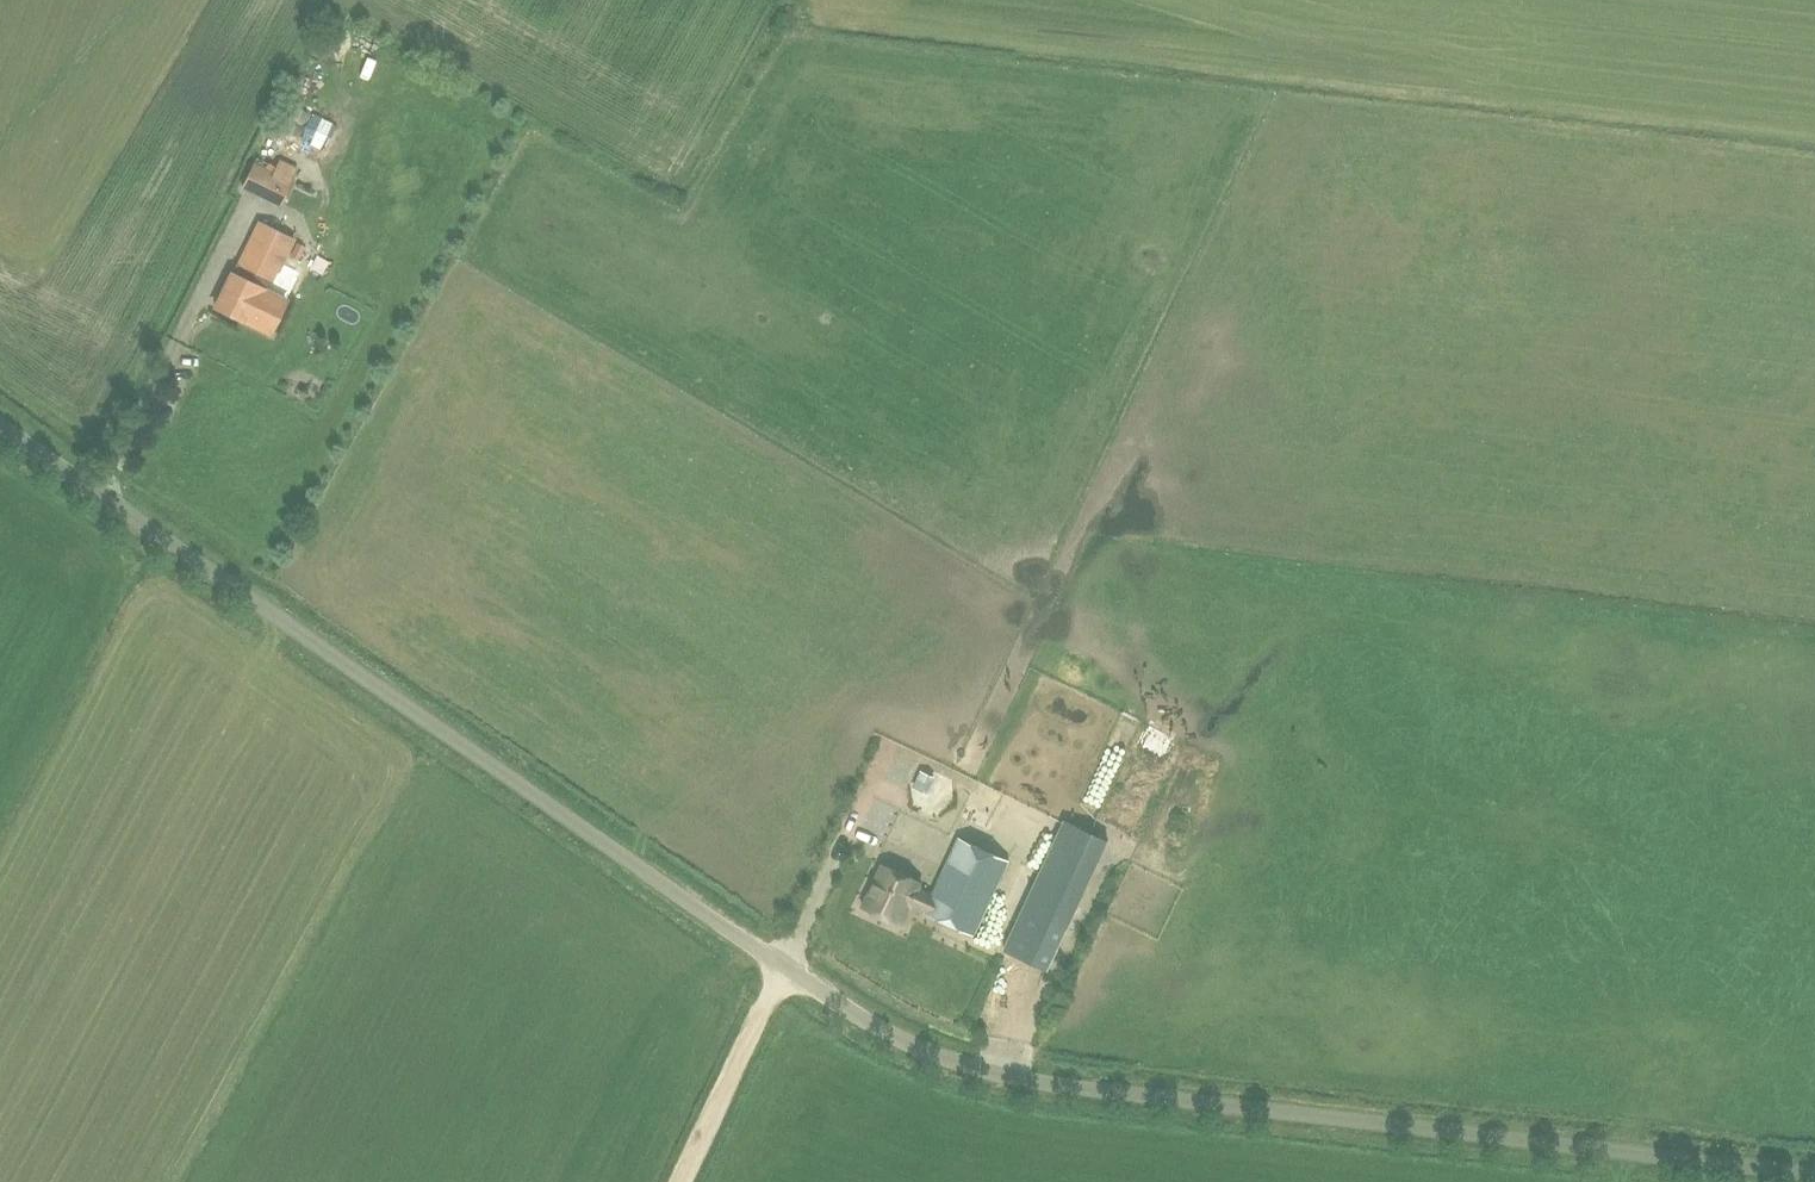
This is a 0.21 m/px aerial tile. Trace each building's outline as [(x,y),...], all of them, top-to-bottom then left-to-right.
[(298,193),(311,167),(281,152),(276,163),(253,153),(242,176),(282,195),(286,187),(298,193)] [(271,280),(291,237),(258,221),(238,261),(239,264),(234,274),(231,272),(214,306),(241,320),(242,319),(270,332),(285,301),(264,290),(264,289),(263,288),(267,279),(271,280)] [(918,809),(943,810),(944,779),(919,778),(918,809)] [(968,823),(994,833),(1011,791),(985,780),(968,823)] [(1059,921),(1098,837),(1064,821),(1025,905),(1004,949),(1047,969),(1068,925),(1059,921)] [(974,934),(1007,859),(957,837),(931,895),(924,912),(974,934)] [(901,926),(909,906),(924,912),(931,895),(917,889),(920,882),(881,865),(862,908),(901,926)]
